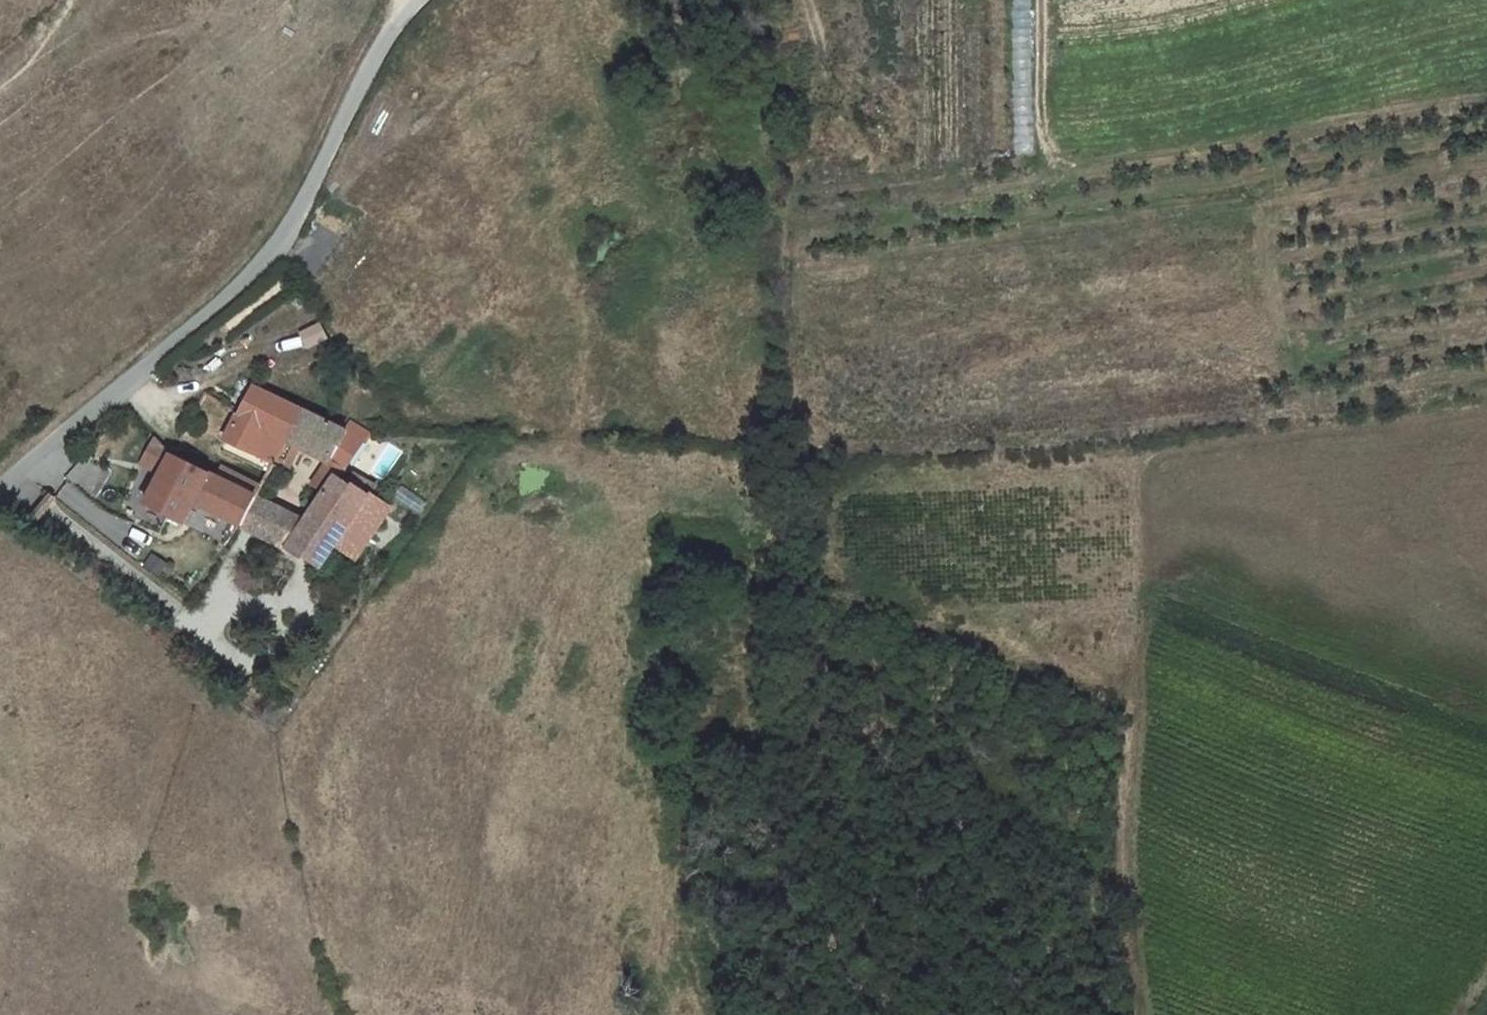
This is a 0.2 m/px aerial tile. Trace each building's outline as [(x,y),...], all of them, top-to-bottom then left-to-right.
[(1018,153),(1035,152),(1032,0),(1014,0),(1018,153)] [(280,406),(246,389),(221,446),(276,471),(278,468),(290,446),(305,418),(299,415),(280,406)] [(340,434),(305,418),(290,446),(308,456),(343,472),(367,430),(351,428),(345,425),(340,434)] [(308,456),(290,446),(278,468),(297,477),(308,456)] [(195,507),(209,480),(170,459),(144,510),(183,530),(195,507)] [(335,479),(307,527),(290,554),(323,571),(336,547),(359,560),(389,509),(367,497),(373,487),(351,476),(346,484),(335,479)] [(243,531),(257,503),(209,480),(195,507),(243,531)] [(307,527),(257,503),(243,531),(290,554),(307,527)]
